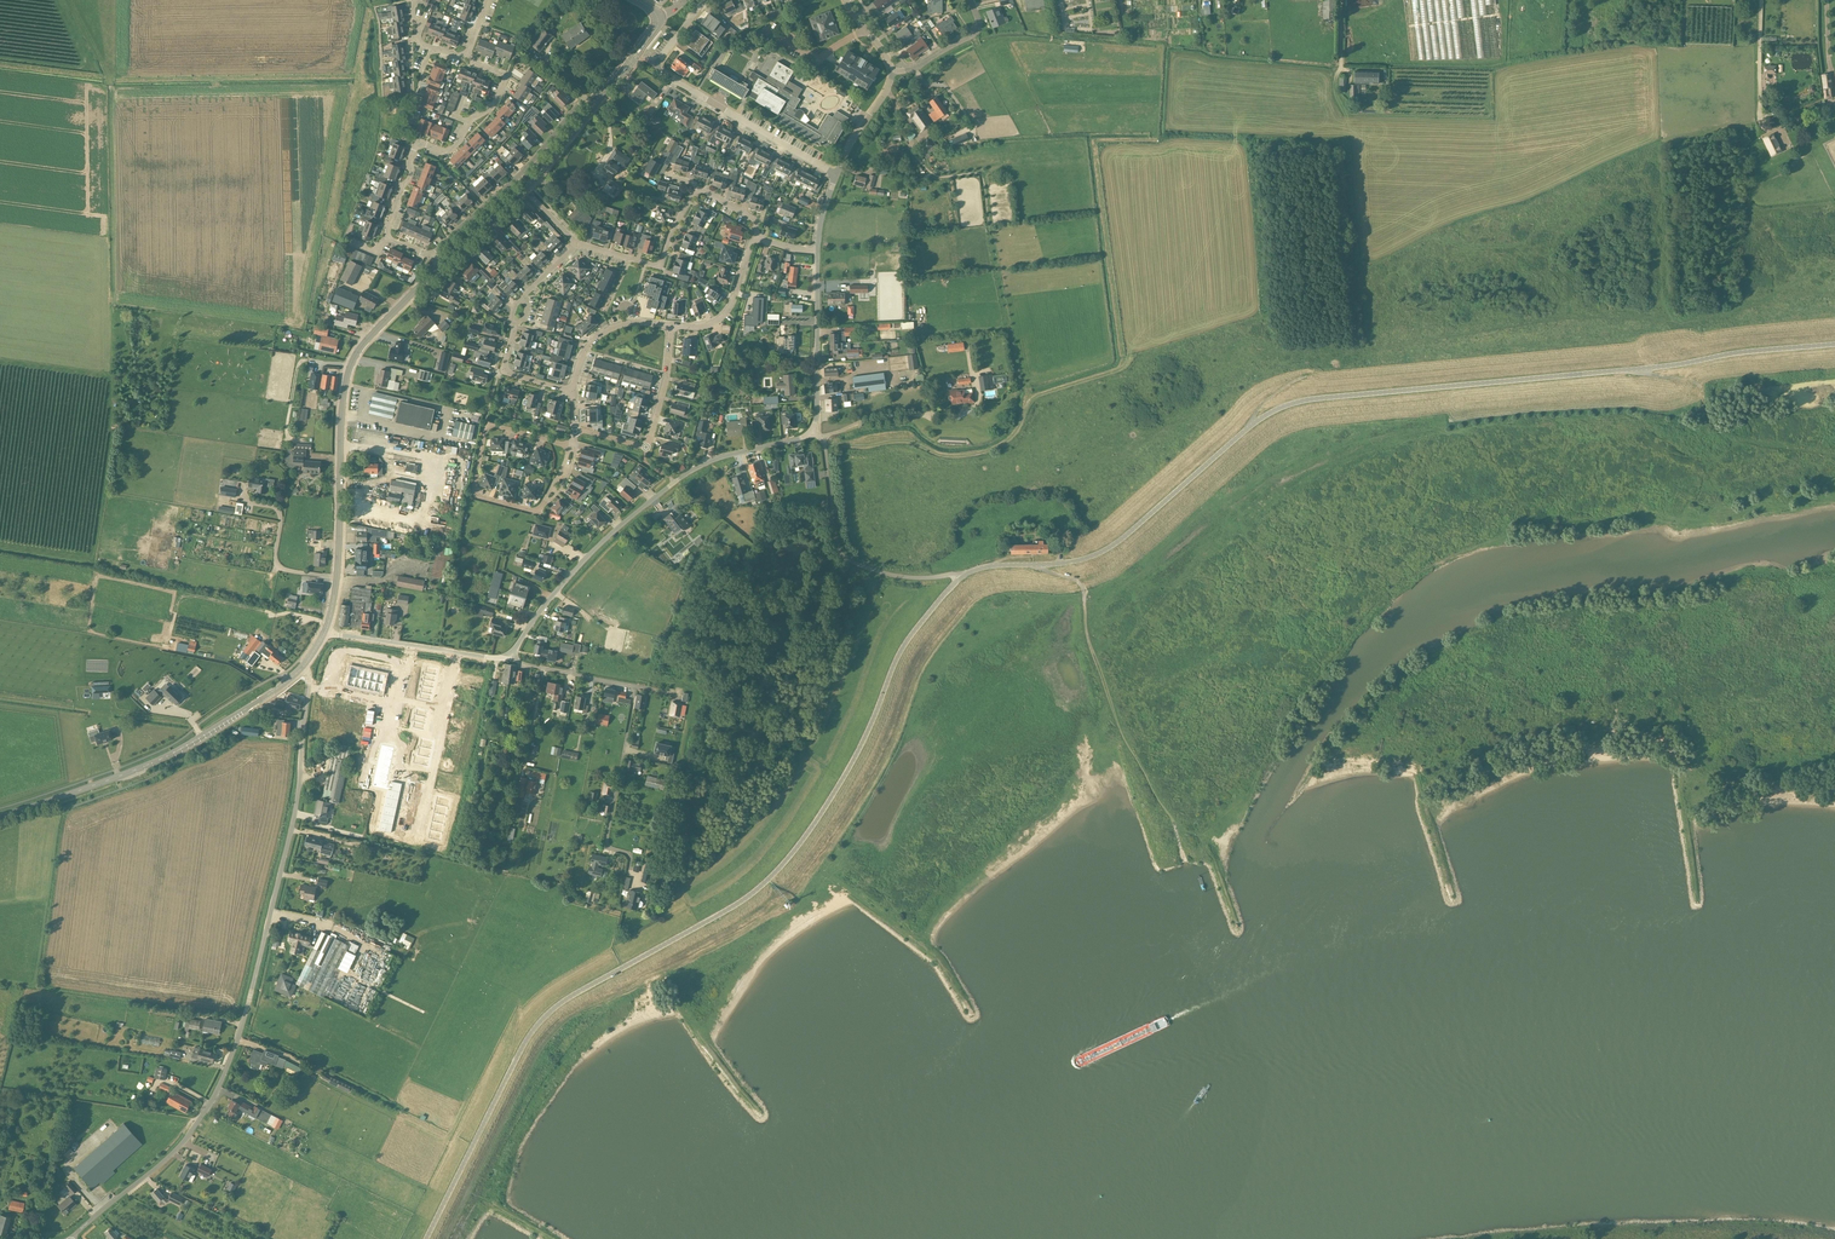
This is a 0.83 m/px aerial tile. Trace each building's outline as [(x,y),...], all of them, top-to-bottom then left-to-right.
[(440,0),(423,0),(429,3),(427,7),(437,11),(438,8),(436,6),(433,4),(435,0),(439,2),(440,0)] [(739,0),(738,0),(733,3),(732,0),(722,6),(726,13),(735,8),(735,9),(742,6),(739,0)] [(744,1),(747,9),(759,4),(758,3),(757,1),(755,2),(754,0),(746,0),(744,1)] [(880,2),(875,5),(880,12),(897,0),(879,0),(880,2)] [(928,14),(934,14),(934,13),(942,13),(942,0),(927,0),(928,14)] [(1045,9),(1043,0),(1025,0),(1026,5),(1026,12),(1045,9)] [(1336,19),(1336,0),(1324,0),(1323,18),(1336,19)] [(1415,27),(1421,19),(1435,23),(1423,28),(1438,26),(1440,24),(1445,5),(1446,18),(1449,5),(1451,22),(1482,18),(1483,15),(1487,47),(1466,49),(1471,29),(1459,30),(1461,42),(1454,51),(1453,46),(1448,48),(1449,60),(1451,52),(1500,64),(1493,0),(1412,0),(1415,27)] [(459,5),(458,8),(473,14),(476,7),(475,7),(466,3),(464,7),(459,5)] [(379,17),(403,13),(401,5),(391,7),(392,11),(386,12),(382,13),(383,16),(379,17)] [(1005,17),(1004,17),(1002,18),(997,7),(987,12),(990,20),(990,21),(993,28),(1006,22),(1007,22),(1007,21),(1008,21),(1008,20),(1008,19),(1008,18),(1007,18),(1007,17),(1006,17),(1005,17)] [(470,22),(473,14),(458,8),(457,12),(462,13),(460,18),(470,22)] [(829,10),(809,18),(818,41),(838,33),(835,25),(837,24),(835,18),(833,19),(829,10)] [(902,20),(896,12),(885,20),(890,26),(894,24),(895,25),(902,20)] [(403,13),(379,17),(380,20),(389,18),(390,23),(391,23),(404,20),(403,13)] [(708,31),(711,34),(717,38),(725,28),(719,24),(720,22),(708,13),(700,23),(709,30),(708,31)] [(957,27),(953,22),(955,21),(951,16),(944,21),(943,19),(935,25),(942,35),(947,31),(948,34),(957,27)] [(427,33),(435,36),(441,20),(437,19),(435,24),(431,22),(432,20),(429,18),(426,25),(429,27),(427,33)] [(446,28),(442,38),(441,41),(449,43),(458,20),(454,19),(451,27),(451,28),(447,26),(446,28)] [(387,28),(387,32),(403,29),(402,21),(404,21),(404,20),(391,23),(392,27),(387,28)] [(443,21),(441,20),(435,36),(442,38),(446,28),(442,26),(443,21)] [(460,21),(458,20),(449,43),(456,46),(460,36),(455,35),(460,21)] [(932,28),(931,28),(927,21),(923,24),(928,31),(932,28)] [(588,35),(580,23),(562,36),(570,48),(588,35)] [(730,32),(727,36),(731,39),(737,31),(731,27),(728,30),(730,32)] [(919,31),(916,33),(914,30),(910,33),(906,27),(895,34),(902,43),(908,39),(910,42),(921,34),(919,31)] [(553,36),(543,28),(530,44),(540,52),(553,36)] [(388,35),(390,34),(391,42),(399,41),(398,38),(405,36),(403,29),(387,32),(388,35)] [(717,46),(721,41),(717,38),(711,34),(708,38),(696,29),(685,43),(699,54),(698,54),(702,57),(704,54),(709,47),(713,42),(717,46)] [(726,45),(731,39),(727,36),(723,42),(726,45)] [(928,48),(921,38),(918,40),(919,42),(907,50),(914,60),(918,57),(917,55),(928,48)] [(481,54),(483,55),(488,42),(480,39),(476,50),(482,52),(481,54)] [(498,41),(496,45),(494,52),(500,54),(499,56),(501,57),(506,44),(498,41)] [(496,45),(488,42),(483,55),(486,56),(487,54),(492,56),(494,52),(496,45)] [(388,54),(404,51),(402,43),(392,45),(393,50),(388,51),(388,54)] [(506,44),(501,57),(504,58),(504,55),(510,58),(514,47),(506,44)] [(392,61),(405,59),(404,51),(388,54),(389,57),(394,56),(394,60),(392,61)] [(866,61),(865,60),(861,58),(860,57),(859,58),(847,51),(840,61),(837,66),(835,70),(866,89),(878,70),(866,62),(866,61)] [(689,69),(686,67),(689,63),(679,55),(675,60),(675,61),(671,66),(680,73),(684,76),(689,69)] [(388,67),(388,70),(404,67),(403,59),(405,59),(392,61),(393,66),(388,67)] [(435,61),(432,69),(445,73),(447,66),(435,61)] [(696,61),(692,66),(700,71),(703,66),(696,61)] [(774,84),(797,97),(802,89),(788,81),(794,71),(778,61),(770,73),(766,79),(774,84)] [(1776,73),(1776,66),(1771,66),(1771,64),(1768,64),(1768,66),(1764,66),(1764,74),(1765,74),(1765,78),(1770,78),(1770,77),(1771,77),(1771,75),(1770,75),(1770,74),(1776,73)] [(395,77),(406,75),(404,67),(388,70),(389,73),(394,72),(395,77)] [(460,84),(463,86),(469,71),(461,68),(457,78),(462,80),(460,84)] [(757,81),(760,75),(752,71),(749,77),(745,83),(742,81),(741,83),(740,82),(739,83),(736,82),(738,78),(731,74),(729,78),(713,68),(709,73),(711,74),(709,78),(721,86),(719,89),(719,91),(726,95),(728,94),(730,91),(743,99),(746,94),(745,94),(748,89),(753,79),(757,81)] [(442,80),(445,73),(432,69),(430,76),(442,80)] [(529,69),(525,76),(537,84),(539,81),(536,78),(538,75),(529,69)] [(476,73),(469,71),(463,86),(466,87),(468,82),(472,84),(475,76),(476,73)] [(1355,83),(1379,84),(1379,71),(1356,71),(1355,83)] [(1823,89),(1824,99),(1824,100),(1834,99),(1833,87),(1831,73),(1821,74),(1823,89)] [(388,83),(389,86),(405,83),(403,75),(406,75),(395,77),(393,77),(393,82),(388,83)] [(745,94),(746,94),(755,100),(755,101),(777,114),(778,113),(781,116),(779,120),(815,142),(816,141),(820,143),(829,149),(833,143),(834,144),(846,125),(844,124),(848,117),(836,110),(832,117),(828,115),(818,131),(807,124),(810,121),(805,114),(805,115),(795,108),(800,99),(797,97),(774,84),(766,79),(760,75),(757,81),(753,79),(748,89),(745,94)] [(439,87),(442,80),(430,76),(427,83),(428,84),(439,87)] [(475,76),(472,84),(472,86),(476,88),(472,99),(475,100),(477,93),(483,79),(475,76)] [(535,87),(537,84),(525,76),(520,82),(522,84),(523,83),(529,88),(531,85),(535,87)] [(898,79),(903,84),(907,81),(903,76),(898,79)] [(490,81),(483,79),(477,93),(480,94),(482,90),(486,92),(490,81)] [(646,94),(652,99),(657,93),(641,81),(637,87),(630,97),(639,103),(646,94)] [(405,83),(389,86),(390,89),(395,88),(396,93),(406,91),(405,83)] [(532,89),(529,88),(523,83),(522,84),(518,90),(531,98),(533,95),(529,92),(532,89)] [(428,84),(426,90),(438,95),(441,88),(439,87),(428,84)] [(1362,89),(1362,84),(1350,85),(1351,99),(1358,99),(1357,89),(1362,89)] [(553,85),(547,91),(551,95),(557,88),(553,85)] [(552,96),(554,98),(562,107),(568,101),(562,95),(565,93),(560,88),(552,96)] [(435,102),(438,95),(426,90),(423,98),(435,102)] [(531,98),(518,90),(514,96),(523,102),(525,99),(528,101),(531,98)] [(947,112),(936,96),(929,102),(935,110),(929,114),(934,121),(947,112)] [(432,110),(435,102),(423,98),(420,105),(432,110)] [(683,124),(687,126),(692,117),(688,114),(687,115),(685,114),(689,107),(674,98),(668,109),(685,119),(683,124)] [(510,100),(505,105),(513,112),(517,107),(510,100)] [(556,116),(551,111),(554,108),(548,102),(543,108),(545,111),(543,114),(550,122),(556,116)] [(522,103),(517,107),(524,114),(524,113),(528,108),(522,103)] [(932,123),(922,109),(918,104),(907,113),(910,117),(921,131),(932,123)] [(508,117),(513,112),(505,105),(501,109),(508,117)] [(496,114),(498,116),(503,121),(508,117),(501,109),(496,114)] [(532,126),(541,134),(546,129),(541,123),(544,120),(538,115),(533,120),(536,123),(532,126)] [(697,127),(702,129),(707,119),(700,115),(696,122),(693,121),(690,128),(695,131),(697,127)] [(505,123),(503,121),(498,116),(493,120),(501,128),(505,123)] [(416,130),(423,133),(428,121),(421,118),(416,130)] [(707,119),(702,129),(706,131),(702,138),(708,141),(714,131),(710,129),(714,122),(707,119)] [(493,120),(489,125),(496,132),(501,128),(493,120)] [(435,124),(428,121),(423,133),(431,136),(435,124)] [(443,126),(435,124),(431,136),(438,139),(443,126)] [(496,132),(489,125),(484,130),(488,134),(487,135),(490,138),(496,132)] [(717,133),(714,131),(708,141),(714,144),(717,137),(722,139),(727,129),(720,125),(717,133)] [(450,129),(443,126),(438,139),(445,141),(450,129)] [(521,141),(529,149),(536,141),(532,137),(535,135),(528,128),(522,134),(526,137),(521,141)] [(734,132),(727,129),(722,139),(726,141),(724,145),(730,148),(733,141),(730,140),(734,132)] [(474,136),(481,144),(485,140),(478,132),(474,136)] [(966,133),(952,139),(955,145),(969,140),(966,133)] [(1773,133),(1762,139),(1771,157),(1782,152),(1773,133)] [(737,143),(733,141),(730,148),(736,151),(737,147),(742,149),(747,139),(740,135),(737,143)] [(474,136),(469,141),(477,148),(481,144),(474,136)] [(930,137),(918,146),(925,156),(937,147),(930,137)] [(393,146),(392,149),(403,154),(405,147),(398,144),(399,141),(392,138),(389,145),(393,146)] [(678,143),(672,139),(666,149),(672,152),(678,143)] [(754,142),(747,139),(742,149),(746,152),(744,155),(747,157),(746,159),(749,161),(754,151),(751,150),(754,142)] [(477,148),(469,141),(464,146),(471,153),(477,148)] [(512,150),(510,152),(519,160),(523,155),(517,149),(519,146),(514,142),(509,147),(512,150)] [(679,156),(684,148),(679,145),(675,154),(679,156)] [(705,149),(714,154),(716,150),(706,145),(705,149)] [(467,158),(471,153),(464,146),(459,151),(467,158)] [(754,151),(749,161),(748,162),(754,165),(756,160),(761,162),(766,151),(759,148),(756,153),(754,151)] [(384,158),(387,159),(394,161),(392,160),(393,157),(396,158),(401,160),(403,154),(392,149),(390,155),(386,154),(384,158)] [(615,174),(620,167),(624,160),(627,162),(629,158),(615,149),(608,160),(609,161),(603,169),(608,172),(609,170),(615,174)] [(515,165),(519,160),(510,152),(507,150),(500,157),(506,162),(508,159),(515,165)] [(454,155),(462,163),(467,158),(459,151),(454,155)] [(773,155),(766,151),(761,162),(765,164),(763,168),(769,171),(772,163),(769,162),(773,155)] [(457,167),(462,163),(454,155),(450,160),(457,167)] [(694,174),(700,176),(703,166),(698,164),(700,156),(695,155),(694,161),(693,164),(696,165),(694,174)] [(687,172),(690,162),(690,160),(691,158),(684,156),(683,160),(680,170),(687,172)] [(733,165),(735,161),(727,156),(724,160),(733,165)] [(674,168),(680,170),(683,160),(677,158),(674,168)] [(775,165),(772,163),(769,171),(779,176),(786,161),(779,158),(775,165)] [(400,167),(393,164),(394,161),(387,159),(386,160),(386,162),(389,163),(387,169),(398,174),(400,167)] [(500,164),(495,168),(503,177),(508,173),(502,167),(505,164),(500,159),(497,161),(500,164)] [(645,170),(654,175),(660,164),(651,159),(645,170)] [(786,161),(779,176),(783,178),(789,181),(793,174),(789,172),(793,165),(786,161)] [(435,173),(435,172),(437,166),(427,162),(424,168),(435,173)] [(709,168),(703,166),(700,176),(706,178),(709,168)] [(422,175),(432,179),(434,175),(441,178),(442,175),(435,173),(424,168),(422,175)] [(488,170),(485,173),(490,178),(492,176),(498,182),(503,177),(495,168),(490,173),(488,170)] [(796,175),(793,174),(789,181),(795,183),(797,180),(800,182),(806,171),(799,168),(796,175)] [(376,176),(386,180),(388,177),(396,180),(398,174),(387,169),(386,173),(382,172),(381,174),(377,173),(376,176)] [(737,172),(734,171),(733,173),(733,175),(731,179),(730,183),(734,184),(735,184),(737,176),(738,172),(737,172)] [(804,183),(808,185),(813,175),(806,171),(800,182),(799,185),(802,187),(804,183)] [(728,178),(731,179),(733,175),(733,173),(730,172),(729,175),(722,173),(721,176),(718,187),(725,189),(728,178)] [(485,178),(480,182),(488,191),(493,187),(487,181),(490,178),(485,173),(482,175),(485,178)] [(868,186),(873,187),(876,176),(870,174),(869,179),(856,175),(854,184),(864,187),(865,184),(868,185),(868,186)] [(422,175),(419,181),(430,185),(430,184),(432,179),(422,175)] [(712,185),(718,187),(721,176),(715,175),(712,185)] [(820,178),(813,175),(808,185),(812,188),(810,191),(817,195),(820,188),(816,186),(820,178)] [(378,188),(391,193),(392,188),(393,187),(385,184),(386,180),(376,176),(375,180),(380,182),(378,188)] [(610,192),(615,195),(621,186),(610,178),(606,183),(613,187),(610,192)] [(658,188),(665,190),(667,182),(660,180),(658,188)] [(419,181),(417,186),(417,187),(428,191),(431,192),(433,186),(430,184),(430,185),(419,181)] [(757,184),(752,181),(750,189),(749,192),(755,194),(757,184)] [(484,195),(488,191),(480,182),(475,187),(473,184),(470,186),(475,192),(478,189),(484,195)] [(667,193),(668,194),(667,198),(679,201),(682,192),(677,190),(676,189),(677,186),(669,183),(667,192),(667,193)] [(736,197),(737,197),(740,187),(733,185),(730,196),(732,196),(731,198),(736,199),(736,197)] [(417,187),(417,186),(415,186),(412,192),(422,196),(425,197),(428,191),(417,187)] [(746,189),(740,187),(737,197),(738,198),(737,199),(742,201),(742,199),(743,199),(746,189)] [(369,196),(379,199),(380,196),(388,199),(389,197),(391,193),(378,188),(375,194),(370,192),(369,196)] [(462,198),(470,207),(472,205),(471,204),(473,201),(472,200),(475,198),(467,189),(464,192),(466,194),(462,198)] [(422,196),(412,192),(410,198),(420,202),(423,203),(426,197),(422,196)] [(372,208),(383,212),(386,206),(378,203),(379,199),(369,196),(367,199),(372,201),(370,207),(372,208)] [(749,206),(750,207),(750,208),(754,210),(754,208),(755,208),(758,198),(752,196),(749,206)] [(807,204),(808,204),(810,200),(801,196),(799,199),(799,200),(798,202),(806,206),(807,204)] [(417,208),(420,202),(410,198),(408,205),(417,208)] [(457,198),(452,203),(461,213),(464,210),(466,208),(467,210),(470,207),(462,198),(459,201),(457,198)] [(765,200),(758,198),(755,208),(756,208),(755,210),(760,212),(761,210),(762,210),(765,200)] [(779,212),(792,218),(796,208),(779,201),(777,205),(781,207),(779,212)] [(446,212),(455,221),(457,219),(456,217),(458,215),(461,213),(452,203),(449,206),(444,210),(446,212)] [(584,211),(579,206),(569,216),(574,221),(578,218),(581,222),(581,223),(586,229),(590,221),(587,217),(589,215),(585,211),(584,211)] [(618,214),(619,209),(603,206),(602,211),(618,214)] [(671,215),(672,211),(658,206),(656,213),(657,214),(656,218),(657,220),(660,221),(662,220),(662,219),(665,220),(666,215),(667,215),(669,215),(669,214),(671,215)] [(419,217),(421,212),(408,207),(406,212),(419,217)] [(383,212),(372,208),(371,211),(367,209),(365,216),(372,219),(373,215),(381,218),(383,212)] [(546,220),(544,217),(538,211),(535,213),(533,211),(532,212),(529,208),(522,215),(525,219),(526,218),(530,222),(536,216),(540,221),(543,223),(546,220)] [(696,215),(707,221),(710,215),(714,218),(717,213),(708,208),(706,213),(700,209),(698,212),(696,215)] [(452,224),(455,221),(446,212),(442,217),(440,214),(437,217),(442,223),(445,220),(448,224),(451,222),(452,224)] [(423,218),(434,222),(435,218),(424,214),(423,218)] [(372,219),(365,216),(363,215),(361,219),(363,220),(363,222),(366,223),(365,227),(376,231),(378,225),(371,222),(372,219)] [(707,221),(696,215),(694,219),(693,222),(699,225),(696,230),(703,234),(706,229),(703,227),(707,221)] [(403,232),(407,234),(413,220),(410,218),(408,222),(405,221),(400,231),(403,232)] [(417,222),(413,220),(407,234),(412,236),(414,237),(419,227),(415,225),(417,222)] [(509,227),(521,239),(530,230),(525,224),(522,227),(516,221),(509,227)] [(593,237),(600,238),(603,228),(596,226),(598,222),(593,221),(590,232),(594,233),(593,237)] [(740,241),(741,240),(742,240),(743,236),(742,236),(743,232),(740,231),(741,227),(736,226),(728,223),(725,231),(730,233),(729,238),(740,241)] [(780,234),(784,235),(794,238),(797,230),(787,227),(788,226),(784,224),(780,234)] [(422,228),(419,227),(414,237),(417,238),(421,240),(427,226),(424,225),(422,228)] [(376,231),(365,227),(362,226),(361,227),(360,228),(360,229),(359,231),(359,232),(363,233),(361,238),(369,241),(371,236),(374,237),(374,236),(376,231)] [(431,228),(427,226),(421,240),(428,243),(433,233),(429,232),(431,228)] [(609,230),(603,228),(600,238),(606,240),(608,234),(612,235),(614,228),(610,227),(609,230)] [(617,243),(623,245),(626,234),(623,233),(624,229),(617,227),(613,240),(617,241),(617,243)] [(557,237),(552,241),(559,249),(564,244),(558,238),(561,235),(555,229),(552,231),(557,237)] [(685,235),(684,239),(696,244),(697,241),(699,241),(702,235),(695,232),(694,236),(687,233),(686,236),(685,235)] [(626,234),(623,245),(630,247),(633,248),(635,242),(638,235),(631,233),(630,235),(626,234)] [(651,236),(643,233),(640,242),(645,243),(642,251),(651,253),(654,241),(650,240),(651,236)] [(494,242),(503,251),(510,244),(501,235),(494,242)] [(522,248),(519,245),(512,237),(508,241),(518,252),(522,248)] [(554,253),(554,254),(555,253),(556,254),(560,251),(559,250),(559,249),(552,241),(549,238),(544,243),(542,241),(540,243),(546,250),(548,247),(554,253)] [(693,250),(696,244),(684,239),(682,243),(683,243),(682,246),(688,249),(687,252),(693,255),(695,251),(693,250)] [(542,251),(537,255),(544,263),(549,258),(543,252),(546,250),(540,243),(537,246),(542,251)] [(724,261),(724,260),(734,263),(737,254),(734,253),(735,249),(725,245),(720,260),(724,261)] [(498,261),(493,256),(494,256),(484,247),(477,254),(486,263),(489,260),(494,265),(498,261)] [(387,257),(393,260),(397,250),(391,248),(387,257)] [(403,253),(397,250),(393,260),(392,263),(398,265),(403,253)] [(334,252),(332,259),(345,263),(347,255),(334,252)] [(403,253),(398,265),(404,268),(408,258),(402,255),(403,253)] [(525,257),(531,264),(533,261),(540,268),(540,267),(542,268),(544,265),(543,264),(544,263),(537,255),(534,253),(530,257),(527,255),(525,257)] [(676,261),(675,265),(687,268),(689,261),(691,262),(692,258),(685,256),(684,260),(677,258),(676,261)] [(527,265),(522,270),(529,277),(534,273),(528,266),(531,264),(525,257),(522,260),(527,265)] [(765,267),(774,270),(778,260),(768,257),(765,267)] [(414,261),(408,258),(404,268),(410,270),(414,261)] [(591,268),(588,265),(581,258),(570,268),(577,275),(576,276),(579,279),(591,268)] [(341,279),(352,285),(362,266),(351,260),(341,279)] [(467,267),(462,272),(469,280),(479,270),(470,261),(466,266),(467,267)] [(785,263),(784,272),(789,273),(789,274),(797,275),(798,267),(790,266),(789,266),(790,264),(785,263)] [(685,275),(687,268),(675,265),(673,268),(674,268),(673,271),(680,273),(678,278),(688,281),(689,276),(685,275)] [(367,266),(365,269),(377,275),(379,271),(367,266)] [(488,266),(485,269),(492,276),(494,277),(498,273),(493,268),(491,269),(488,266)] [(492,276),(485,269),(483,267),(479,271),(488,280),(492,276)] [(717,280),(727,284),(730,276),(727,275),(729,269),(722,267),(720,273),(720,272),(717,280)] [(607,268),(603,275),(615,281),(616,278),(617,279),(619,274),(607,268)] [(512,269),(510,271),(516,278),(518,275),(525,282),(529,277),(522,270),(517,274),(512,269)] [(691,270),(689,280),(692,281),(694,275),(699,276),(700,272),(691,270)] [(512,279),(507,284),(515,291),(519,287),(513,280),(516,278),(510,271),(507,274),(512,279)] [(576,283),(572,280),(565,273),(554,283),(561,291),(560,291),(563,294),(576,283)] [(797,275),(789,274),(788,280),(783,279),(783,284),(783,287),(795,289),(796,282),(797,275)] [(612,285),(615,281),(603,275),(601,280),(612,285)] [(657,308),(663,310),(671,282),(650,276),(649,282),(647,282),(644,292),(650,294),(646,307),(656,310),(657,308)] [(493,278),(487,283),(491,288),(497,283),(493,278)] [(612,285),(601,280),(598,287),(610,293),(612,289),(611,288),(612,285)] [(448,284),(446,287),(456,292),(458,293),(462,286),(451,281),(449,285),(448,284)] [(515,291),(507,284),(504,281),(500,285),(498,283),(495,286),(501,292),(504,290),(510,296),(515,291)] [(868,293),(868,285),(850,285),(850,293),(868,293)] [(487,297),(492,300),(500,307),(504,302),(498,296),(501,292),(495,286),(493,288),(490,291),(492,292),(487,297)] [(724,296),(718,293),(720,289),(714,286),(712,289),(709,287),(706,293),(709,294),(707,298),(712,301),(714,298),(720,302),(724,296)] [(332,301),(354,309),(359,296),(352,293),(352,292),(338,287),(332,301)] [(458,294),(458,293),(456,292),(446,287),(441,295),(452,300),(456,293),(458,294)] [(359,300),(374,308),(379,298),(364,291),(359,300)] [(596,292),(593,298),(603,302),(605,296),(596,292)] [(845,304),(844,293),(828,293),(828,304),(845,304)] [(742,314),(741,324),(755,325),(755,322),(759,322),(760,297),(750,297),(749,314),(742,314)] [(548,298),(546,304),(559,308),(561,302),(548,298)] [(600,308),(603,302),(593,298),(590,304),(600,308)] [(680,298),(679,303),(674,303),(673,314),(682,315),(682,307),(686,308),(687,299),(680,298)] [(692,306),(696,316),(704,313),(701,306),(705,305),(702,298),(695,301),(696,304),(692,306)] [(496,313),(500,307),(492,300),(488,306),(482,301),(480,304),(488,311),(490,308),(496,313)] [(561,308),(570,310),(572,302),(563,300),(561,308)] [(789,304),(785,304),(784,312),(789,312),(789,315),(792,315),(792,312),(802,312),(802,304),(792,304),(792,302),(789,302),(789,304)] [(557,314),(559,308),(546,304),(545,310),(557,314)] [(556,321),(557,314),(545,310),(543,317),(556,321)] [(349,323),(356,325),(358,315),(347,312),(345,318),(337,316),(335,324),(348,327),(349,323)] [(437,326),(438,326),(427,315),(422,319),(423,320),(414,330),(421,337),(427,331),(432,332),(439,328),(437,326)] [(591,316),(584,322),(590,329),(591,329),(592,329),(594,327),(594,326),(597,323),(591,316)] [(548,325),(546,330),(552,331),(553,327),(554,327),(556,321),(543,317),(541,323),(548,325)] [(437,326),(439,328),(443,332),(450,325),(444,319),(438,326),(437,326)] [(590,329),(584,322),(576,328),(582,336),(586,333),(587,333),(589,331),(589,330),(590,329)] [(484,331),(497,334),(499,327),(486,323),(484,331)] [(730,324),(722,325),(722,333),(730,333),(730,324)] [(469,331),(478,334),(480,328),(470,325),(469,331)] [(315,333),(327,336),(328,329),(316,326),(315,333)] [(854,337),(854,332),(854,327),(851,327),(844,327),(844,331),(837,331),(837,333),(830,333),(830,343),(838,343),(838,342),(842,342),(846,342),(846,337),(851,337),(854,337)] [(521,338),(533,341),(533,338),(537,339),(538,336),(542,337),(543,333),(535,330),(534,334),(524,331),(523,334),(522,334),(521,338)] [(724,341),(721,334),(714,337),(712,334),(704,337),(708,349),(717,346),(716,344),(724,341)] [(788,349),(794,349),(794,348),(796,348),(796,336),(794,336),(794,335),(788,335),(788,338),(785,338),(785,336),(779,336),(779,353),(784,353),(785,349),(788,349)] [(320,348),(335,352),(338,340),(323,336),(320,348)] [(572,345),(573,340),(568,339),(560,336),(557,347),(558,348),(571,351),(572,345)] [(520,344),(522,345),(528,347),(527,350),(535,352),(536,349),(531,347),(533,341),(521,338),(520,342),(521,342),(520,344)] [(697,345),(698,345),(698,339),(685,338),(684,348),(683,348),(683,354),(696,355),(697,345)] [(494,350),(495,348),(496,348),(496,346),(496,345),(496,343),(485,340),(483,347),(494,350)] [(464,346),(477,350),(479,344),(465,341),(464,346)] [(396,346),(396,349),(391,348),(389,357),(402,360),(404,351),(403,350),(405,343),(397,342),(396,346)] [(838,343),(830,343),(830,349),(834,349),(834,352),(848,352),(848,349),(848,347),(848,342),(846,342),(842,342),(838,342),(838,343)] [(964,351),(963,342),(935,346),(936,354),(949,352),(961,350),(961,352),(964,351)] [(552,353),(551,357),(561,359),(562,356),(569,358),(571,351),(558,348),(557,354),(552,353)] [(517,354),(516,358),(527,361),(529,354),(534,356),(535,352),(527,350),(526,354),(518,351),(518,354),(517,354)] [(438,369),(445,371),(449,353),(443,352),(438,369)] [(453,360),(462,362),(464,355),(455,353),(453,360)] [(918,369),(916,354),(907,356),(909,371),(918,369)] [(490,366),(490,365),(491,365),(493,360),(492,359),(492,358),(481,355),(479,363),(490,366)] [(552,361),(550,367),(565,371),(567,365),(560,363),(561,359),(551,357),(550,360),(552,361)] [(527,361),(516,358),(515,362),(515,364),(523,367),(522,370),(530,373),(531,369),(529,368),(531,362),(527,361)] [(591,372),(598,374),(602,361),(595,359),(591,372)] [(598,374),(605,376),(608,363),(602,361),(598,374)] [(451,362),(447,372),(453,374),(456,364),(451,362)] [(605,376),(612,378),(615,365),(608,363),(605,376)] [(615,365),(612,378),(618,380),(622,366),(615,365)] [(395,381),(397,374),(402,376),(403,370),(398,369),(391,367),(390,371),(381,369),(380,375),(378,374),(376,383),(388,386),(387,388),(393,390),(395,381)] [(481,382),(485,383),(488,375),(483,374),(484,370),(471,367),(469,374),(473,375),(472,379),(477,381),(476,382),(481,383),(481,382)] [(563,378),(565,371),(550,367),(547,378),(558,381),(559,377),(563,378)] [(838,375),(837,367),(824,368),(825,376),(838,375)] [(623,381),(629,383),(633,370),(626,368),(623,381)] [(418,378),(427,380),(429,372),(420,370),(418,378)] [(629,383),(636,385),(640,372),(633,370),(629,383)] [(636,385),(643,387),(646,374),(640,372),(636,385)] [(868,391),(886,389),(884,372),(867,374),(852,376),(853,384),(850,385),(850,389),(854,388),(854,389),(868,387),(868,391)] [(309,388),(319,390),(322,375),(312,373),(309,388)] [(321,388),(337,390),(339,377),(323,374),(321,388)] [(646,374),(643,387),(650,388),(653,375),(646,374)] [(795,394),(793,374),(783,375),(784,382),(777,383),(777,388),(784,387),(785,395),(795,394)] [(995,388),(993,374),(979,376),(981,391),(995,388)] [(586,383),(585,390),(600,393),(602,383),(594,381),(594,385),(586,383)] [(688,386),(678,383),(676,392),(688,395),(689,391),(693,392),(696,383),(690,382),(688,386)] [(840,382),(824,384),(825,393),(838,392),(838,393),(839,393),(839,390),(841,390),(840,382)] [(516,399),(517,399),(519,390),(512,388),(511,390),(507,388),(504,397),(510,399),(509,403),(514,404),(516,399)] [(974,402),(973,392),(972,389),(957,391),(957,390),(950,391),(951,395),(949,396),(949,400),(950,400),(956,399),(956,402),(957,403),(961,402),(965,401),(965,403),(974,402)] [(600,393),(585,390),(584,397),(591,398),(591,402),(600,404),(602,394),(600,393)] [(407,400),(374,392),(369,413),(396,419),(395,422),(436,431),(438,424),(432,422),(435,409),(407,402),(407,400)] [(637,396),(635,403),(647,406),(648,403),(647,402),(648,399),(647,399),(648,395),(636,392),(635,395),(637,396)] [(523,403),(524,404),(535,408),(538,396),(530,393),(528,399),(525,399),(524,399),(523,403)] [(318,405),(330,406),(330,402),(328,402),(328,399),(319,398),(318,405)] [(558,420),(561,411),(563,402),(559,401),(550,399),(546,411),(552,413),(550,418),(558,420)] [(837,410),(837,399),(826,399),(826,411),(837,410)] [(629,408),(628,412),(637,415),(638,411),(645,413),(645,410),(646,410),(647,406),(635,403),(633,410),(629,408)] [(670,412),(684,416),(686,407),(673,403),(672,405),(671,405),(670,409),(671,410),(670,412)] [(620,420),(622,410),(620,409),(621,405),(616,404),(614,419),(620,420)] [(585,409),(585,415),(598,415),(597,408),(600,408),(600,405),(593,405),(593,408),(585,409)] [(307,420),(308,409),(302,408),(300,419),(307,420)] [(781,412),(781,421),(785,420),(786,428),(797,427),(797,422),(794,422),(793,414),(788,415),(787,411),(781,412)] [(629,424),(641,427),(642,423),(642,420),(636,418),(637,415),(628,412),(626,412),(625,416),(629,417),(629,416),(631,417),(629,424)] [(756,414),(757,423),(760,422),(761,430),(772,429),(772,424),(769,424),(768,416),(763,417),(763,413),(756,414)] [(598,415),(585,415),(586,422),(593,422),(593,425),(601,425),(601,418),(598,418),(598,415)] [(708,448),(711,434),(704,432),(704,430),(705,430),(707,421),(705,421),(706,418),(701,417),(701,420),(700,419),(697,435),(701,436),(699,445),(708,448)] [(746,427),(745,418),(741,418),(741,421),(727,422),(728,435),(743,434),(742,428),(746,427)] [(472,440),(475,425),(456,420),(452,435),(472,440)] [(675,431),(679,432),(681,423),(672,420),(671,424),(667,423),(664,432),(674,435),(675,431)] [(641,427),(629,424),(624,422),(621,433),(631,435),(632,432),(639,434),(640,431),(641,427)] [(503,453),(507,453),(508,447),(504,447),(505,438),(491,438),(491,450),(503,450),(503,453)] [(412,439),(410,445),(422,448),(424,442),(412,439)] [(530,444),(519,441),(514,440),(513,445),(510,454),(515,455),(516,451),(523,453),(527,454),(530,444)] [(673,451),(677,452),(679,445),(669,442),(668,446),(662,444),(659,455),(665,457),(666,453),(672,455),(673,451)] [(295,448),(294,451),(294,456),(294,462),(303,462),(304,456),(306,457),(306,449),(295,448)] [(537,448),(535,453),(531,461),(539,465),(539,464),(544,466),(545,462),(546,463),(548,458),(547,458),(549,454),(544,452),(545,451),(541,449),(537,448)] [(582,449),(580,456),(593,460),(594,456),(599,458),(601,451),(593,449),(592,452),(582,449)] [(618,468),(623,455),(615,452),(611,466),(618,468)] [(812,463),(813,463),(813,458),(812,458),(812,456),(810,457),(810,452),(803,453),(803,454),(796,455),(796,454),(789,455),(791,467),(797,467),(797,465),(804,464),(805,468),(813,467),(812,463)] [(593,460),(580,456),(578,464),(585,466),(583,470),(593,473),(594,468),(589,467),(591,460),(593,460)] [(311,473),(311,474),(311,475),(311,476),(312,476),(313,476),(313,477),(314,477),(315,476),(316,476),(316,475),(316,474),(316,473),(320,473),(321,462),(304,461),(304,472),(311,473)] [(417,473),(419,465),(407,461),(405,470),(417,473)] [(764,475),(763,469),(764,469),(761,461),(758,462),(758,461),(749,464),(755,484),(764,481),(763,476),(764,475)] [(378,475),(382,475),(383,464),(365,463),(364,471),(370,471),(370,473),(378,473),(378,475)] [(639,479),(647,486),(654,478),(642,469),(638,474),(634,471),(629,478),(636,484),(639,479)] [(496,479),(500,480),(502,473),(496,471),(494,476),(485,473),(481,485),(492,489),(496,479)] [(814,480),(813,471),(805,472),(806,481),(814,480)] [(741,474),(737,475),(737,476),(733,478),(738,495),(743,493),(745,501),(755,498),(753,490),(747,492),(744,483),(745,483),(744,480),(743,480),(742,475),(741,475),(741,474)] [(575,477),(572,484),(582,489),(585,483),(591,486),(594,481),(585,476),(583,481),(575,477)] [(257,492),(266,494),(268,480),(250,477),(249,486),(257,488),(257,492)] [(635,494),(631,490),(635,485),(626,477),(620,485),(624,488),(620,492),(622,493),(621,494),(624,497),(624,496),(629,500),(630,499),(631,500),(633,497),(633,496),(635,494)] [(517,487),(516,487),(518,481),(504,478),(501,489),(507,490),(506,494),(514,496),(515,492),(516,493),(517,487)] [(387,500),(412,506),(416,485),(405,482),(392,479),(387,500)] [(767,481),(769,486),(771,494),(779,491),(775,479),(767,481)] [(524,497),(538,499),(539,485),(526,484),(524,497)] [(582,489),(572,484),(568,490),(575,494),(573,497),(581,501),(583,498),(578,496),(582,489)] [(235,497),(236,492),(237,489),(222,487),(220,494),(235,497)] [(765,490),(755,492),(757,501),(767,499),(765,490)] [(619,509),(622,505),(614,498),(611,500),(606,496),(599,504),(607,511),(610,507),(616,512),(616,511),(617,512),(619,509)] [(569,510),(573,506),(566,500),(563,503),(559,499),(551,508),(558,514),(565,506),(569,510)] [(242,514),(244,503),(236,502),(235,513),(242,514)] [(602,524),(603,525),(606,522),(598,512),(600,509),(594,504),(591,507),(596,513),(591,517),(592,518),(589,520),(594,525),(596,523),(599,527),(602,524)] [(670,513),(663,518),(674,532),(682,526),(685,529),(690,525),(680,513),(674,519),(670,513)] [(548,538),(551,528),(536,524),(533,534),(548,538)] [(358,525),(358,532),(357,540),(367,541),(376,541),(377,537),(388,538),(389,531),(363,526),(358,525)] [(565,542),(566,542),(571,534),(562,528),(554,541),(563,546),(565,542)] [(697,545),(703,540),(700,536),(694,541),(697,545)] [(1048,553),(1047,549),(1047,544),(1043,544),(1043,541),(1038,541),(1038,544),(1011,545),(1011,554),(1048,553)] [(357,549),(356,560),(367,561),(370,561),(370,551),(368,551),(368,549),(357,549)] [(314,565),(325,566),(326,550),(322,550),(321,553),(315,553),(314,565)] [(542,561),(551,563),(553,557),(543,554),(542,561)] [(534,574),(533,576),(542,580),(544,577),(545,577),(546,575),(545,573),(544,573),(546,570),(534,565),(535,561),(524,558),(522,566),(532,569),(531,573),(534,574)] [(367,561),(356,560),(356,569),(367,569),(367,561)] [(397,585),(423,590),(424,580),(399,575),(397,585)] [(501,577),(495,576),(490,596),(496,598),(501,577)] [(322,593),(323,584),(309,582),(308,587),(307,587),(307,593),(317,594),(317,593),(322,593)] [(515,582),(512,593),(525,597),(526,597),(529,587),(515,582)] [(349,626),(361,628),(364,601),(370,602),(372,589),(353,586),(350,605),(349,626)] [(511,593),(508,603),(507,606),(514,608),(515,605),(522,607),(525,597),(512,593),(511,593)] [(285,606),(292,608),(292,604),(296,605),(298,596),(290,594),(288,603),(286,602),(285,606)] [(408,604),(409,597),(399,595),(398,602),(408,604)] [(372,602),(370,602),(364,601),(361,628),(362,628),(369,629),(369,628),(371,628),(371,625),(373,625),(374,616),(370,615),(371,613),(370,613),(372,602)] [(338,625),(349,626),(350,605),(341,604),(338,625)] [(476,611),(492,616),(494,609),(486,606),(478,604),(476,611)] [(562,614),(572,616),(574,608),(565,606),(562,614)] [(396,619),(397,614),(397,611),(388,609),(386,623),(394,624),(395,619),(396,619)] [(555,629),(564,631),(566,624),(568,625),(570,618),(560,616),(559,621),(557,620),(555,629)] [(491,633),(504,636),(507,626),(500,625),(501,621),(492,618),(490,626),(493,627),(491,633)] [(262,652),(268,645),(263,641),(262,642),(252,635),(248,641),(250,642),(243,651),(251,656),(247,662),(252,666),(261,655),(255,651),(256,649),(261,653),(262,652)] [(188,650),(195,651),(197,642),(190,640),(188,650)] [(542,650),(542,649),(543,646),(544,641),(537,640),(536,644),(535,644),(534,652),(541,654),(541,650),(542,650)] [(176,650),(187,652),(189,644),(178,642),(176,650)] [(572,653),(573,645),(562,643),(560,651),(572,653)] [(268,645),(262,652),(269,658),(278,664),(282,658),(278,655),(279,653),(268,645)] [(541,650),(541,654),(540,655),(547,657),(547,659),(555,661),(556,658),(557,659),(558,658),(559,655),(558,653),(557,653),(557,651),(549,649),(549,650),(542,649),(542,650),(541,650)] [(245,660),(249,655),(243,651),(240,656),(245,660)] [(499,681),(508,683),(509,679),(510,679),(511,676),(509,676),(511,664),(506,664),(505,670),(504,669),(503,671),(500,670),(499,681)] [(517,665),(511,664),(509,676),(511,676),(510,679),(509,679),(508,683),(514,683),(515,680),(525,682),(526,671),(518,670),(518,671),(516,671),(517,665)] [(197,665),(189,672),(194,677),(201,670),(197,665)] [(426,666),(425,672),(437,675),(438,668),(426,666)] [(351,667),(349,676),(356,678),(358,669),(351,667)] [(358,669),(356,678),(363,679),(365,670),(358,669)] [(365,670),(363,679),(370,681),(372,672),(365,670)] [(372,672),(370,681),(376,682),(378,673),(372,672)] [(425,672),(423,679),(435,681),(437,675),(425,672)] [(378,673),(376,682),(383,684),(385,675),(378,673)] [(349,676),(347,685),(354,686),(356,678),(349,676)] [(356,678),(354,686),(361,688),(363,679),(356,678)] [(363,679),(361,688),(368,689),(370,681),(363,679)] [(434,688),(435,681),(423,679),(422,685),(434,688)] [(489,694),(495,695),(497,681),(491,680),(489,694)] [(370,681),(368,689),(375,691),(376,682),(370,681)] [(376,682),(375,691),(382,692),(383,684),(376,682)] [(550,694),(555,695),(554,699),(566,701),(567,696),(563,695),(564,691),(559,690),(560,684),(552,683),(550,694)] [(433,694),(434,688),(422,685),(421,691),(433,694)] [(173,690),(169,687),(165,691),(161,688),(157,692),(154,690),(146,698),(153,705),(161,696),(163,694),(166,697),(167,696),(169,698),(168,698),(171,701),(172,700),(177,705),(182,701),(180,699),(182,697),(179,694),(181,691),(176,687),(173,690)] [(614,697),(616,690),(605,688),(604,695),(609,696),(608,701),(613,702),(614,697)] [(433,694),(421,691),(419,698),(431,701),(433,694)] [(635,707),(644,709),(647,696),(637,694),(635,707)] [(291,707),(299,709),(302,699),(288,695),(284,709),(290,710),(291,707)] [(576,695),(573,707),(583,709),(583,712),(587,712),(589,705),(584,704),(586,697),(576,695)] [(283,706),(284,707),(286,701),(279,699),(278,704),(276,704),(274,709),(282,711),(283,706)] [(328,701),(326,711),(336,713),(335,718),(344,720),(345,714),(342,713),(344,705),(347,706),(348,701),(342,700),(341,704),(328,701)] [(560,712),(567,713),(569,702),(562,701),(560,712)] [(679,716),(681,707),(682,703),(672,702),(670,714),(679,716)] [(371,710),(374,711),(378,712),(379,706),(368,703),(367,709),(371,710)] [(417,708),(416,714),(428,717),(429,710),(417,708)] [(461,714),(462,714),(460,719),(458,718),(457,720),(455,726),(458,727),(458,729),(459,728),(464,730),(463,730),(464,730),(464,729),(469,730),(471,722),(472,722),(474,716),(461,713),(461,714)] [(610,715),(598,713),(597,723),(608,725),(610,715)] [(416,714),(414,721),(426,723),(428,717),(416,714)] [(425,730),(426,723),(414,721),(413,728),(425,730)] [(282,736),(290,736),(291,722),(283,722),(282,736)] [(242,727),(241,734),(258,736),(259,729),(242,727)] [(89,736),(91,743),(96,741),(97,744),(102,742),(103,742),(107,741),(107,740),(112,739),(110,729),(89,736)] [(419,746),(432,749),(434,740),(421,737),(419,746)] [(324,747),(323,752),(330,753),(340,756),(343,744),(342,744),(325,740),(325,741),(324,745),(323,747),(324,747)] [(654,752),(669,756),(667,762),(672,763),(674,753),(669,752),(671,746),(656,743),(654,752)] [(373,785),(373,786),(385,789),(386,788),(388,789),(379,827),(379,830),(392,833),(393,828),(393,825),(394,820),(395,817),(396,812),(397,808),(398,804),(399,800),(400,795),(401,792),(402,787),(402,784),(403,783),(390,780),(390,781),(389,781),(389,780),(389,781),(387,780),(394,750),(395,747),(382,744),(381,749),(380,752),(379,757),(378,761),(377,765),(377,769),(375,774),(375,777),(374,782),(373,785)] [(432,749),(419,746),(417,755),(430,758),(432,749)] [(579,753),(564,750),(563,757),(578,760),(579,753)] [(430,758),(417,755),(416,764),(428,766),(430,758)] [(632,770),(633,769),(640,770),(641,763),(634,762),(634,760),(627,759),(625,772),(629,773),(629,769),(632,770)] [(321,779),(332,782),(332,781),(334,772),(337,773),(336,773),(338,766),(327,763),(327,764),(327,767),(324,766),(321,779)] [(537,777),(545,779),(546,774),(538,772),(533,771),(533,775),(537,776),(537,777)] [(645,785),(663,790),(666,780),(647,775),(645,785)] [(524,797),(524,792),(527,779),(527,778),(522,777),(519,791),(518,795),(524,797)] [(539,782),(527,779),(524,792),(536,794),(539,782)] [(612,789),(613,789),(614,784),(604,782),(602,794),(611,795),(612,789)] [(589,799),(596,801),(598,792),(591,791),(589,799)] [(437,795),(435,804),(448,807),(450,798),(437,795)] [(328,807),(330,808),(331,802),(319,800),(316,814),(320,815),(319,821),(327,823),(329,817),(326,816),(328,807)] [(446,815),(448,807),(435,804),(433,812),(446,815)] [(519,819),(522,808),(514,806),(511,817),(519,819)] [(446,815),(433,812),(432,821),(444,824),(446,815)] [(432,821),(430,829),(443,832),(444,824),(432,821)] [(441,841),(443,832),(430,829),(428,838),(441,841)] [(320,852),(331,855),(334,843),(323,841),(323,840),(307,836),(305,845),(321,849),(320,852)] [(367,846),(366,854),(377,857),(379,848),(367,846)] [(601,876),(603,869),(598,868),(599,864),(606,865),(607,857),(593,854),(591,862),(593,862),(592,866),(590,866),(588,873),(601,876)] [(649,883),(650,874),(651,870),(644,868),(642,881),(649,883)] [(313,899),(316,887),(311,886),(311,887),(306,886),(307,885),(302,884),(300,894),(304,894),(303,899),(310,900),(310,898),(313,899)] [(598,902),(599,898),(595,896),(596,894),(594,894),(594,892),(590,891),(590,890),(587,890),(584,900),(591,902),(592,900),(598,902)] [(626,906),(632,908),(636,891),(630,890),(626,906)] [(641,893),(636,891),(632,908),(637,909),(641,893)] [(320,930),(297,984),(326,997),(347,948),(356,952),(359,944),(349,940),(348,943),(336,938),(337,934),(332,932),(331,935),(320,930)] [(310,936),(307,935),(291,932),(289,940),(294,941),(291,952),(299,954),(302,943),(308,945),(310,936)] [(400,942),(405,944),(404,947),(410,949),(414,936),(402,933),(400,942)] [(280,991),(286,994),(293,978),(287,975),(280,991)] [(371,988),(366,997),(371,1000),(376,991),(371,988)] [(199,1030),(201,1020),(191,1018),(189,1028),(199,1030)] [(203,1030),(220,1033),(221,1025),(219,1025),(220,1021),(205,1018),(203,1030)] [(213,1063),(216,1052),(195,1047),(192,1057),(213,1063)] [(180,1058),(181,1052),(171,1049),(170,1050),(166,1049),(164,1055),(180,1058)] [(275,1064),(283,1067),(283,1065),(299,1073),(301,1068),(285,1060),(278,1057),(278,1055),(265,1050),(264,1053),(254,1050),(249,1061),(252,1062),(251,1066),(258,1069),(260,1063),(266,1065),(268,1061),(275,1064)] [(166,1080),(168,1069),(157,1067),(155,1077),(166,1080)] [(344,1082),(331,1076),(327,1082),(340,1089),(344,1082)] [(169,1092),(171,1087),(161,1083),(159,1088),(169,1092)] [(186,1112),(192,1101),(173,1091),(167,1102),(186,1112)] [(256,1117),(261,1109),(255,1106),(254,1108),(241,1101),(240,1104),(232,1100),(228,1107),(232,1109),(229,1114),(237,1118),(240,1113),(236,1111),(239,1107),(256,1117)] [(261,1109),(256,1117),(278,1129),(283,1120),(269,1113),(261,1109)] [(74,1167),(92,1188),(99,1181),(102,1184),(115,1172),(112,1170),(142,1144),(124,1123),(74,1167)] [(67,1158),(74,1152),(68,1145),(61,1152),(67,1158)] [(192,1173),(195,1169),(186,1164),(180,1176),(189,1180),(192,1182),(196,1175),(192,1173)] [(201,1164),(198,1170),(209,1176),(211,1171),(212,1169),(201,1164)] [(72,1194),(77,1190),(69,1181),(64,1186),(72,1194)] [(227,1190),(233,1193),(237,1185),(231,1182),(227,1190)] [(165,1203),(168,1200),(158,1188),(151,1193),(158,1201),(161,1198),(165,1203)] [(180,1205),(184,1197),(172,1191),(168,1199),(180,1205)] [(65,1214),(76,1204),(69,1196),(58,1205),(65,1214)] [(22,1212),(24,1203),(11,1200),(8,1209),(22,1212)] [(11,1218),(0,1214),(0,1233),(6,1235),(11,1218)] [(116,1237),(117,1235),(111,1228),(105,1233),(108,1237),(107,1238),(108,1238),(118,1238),(116,1237)]
